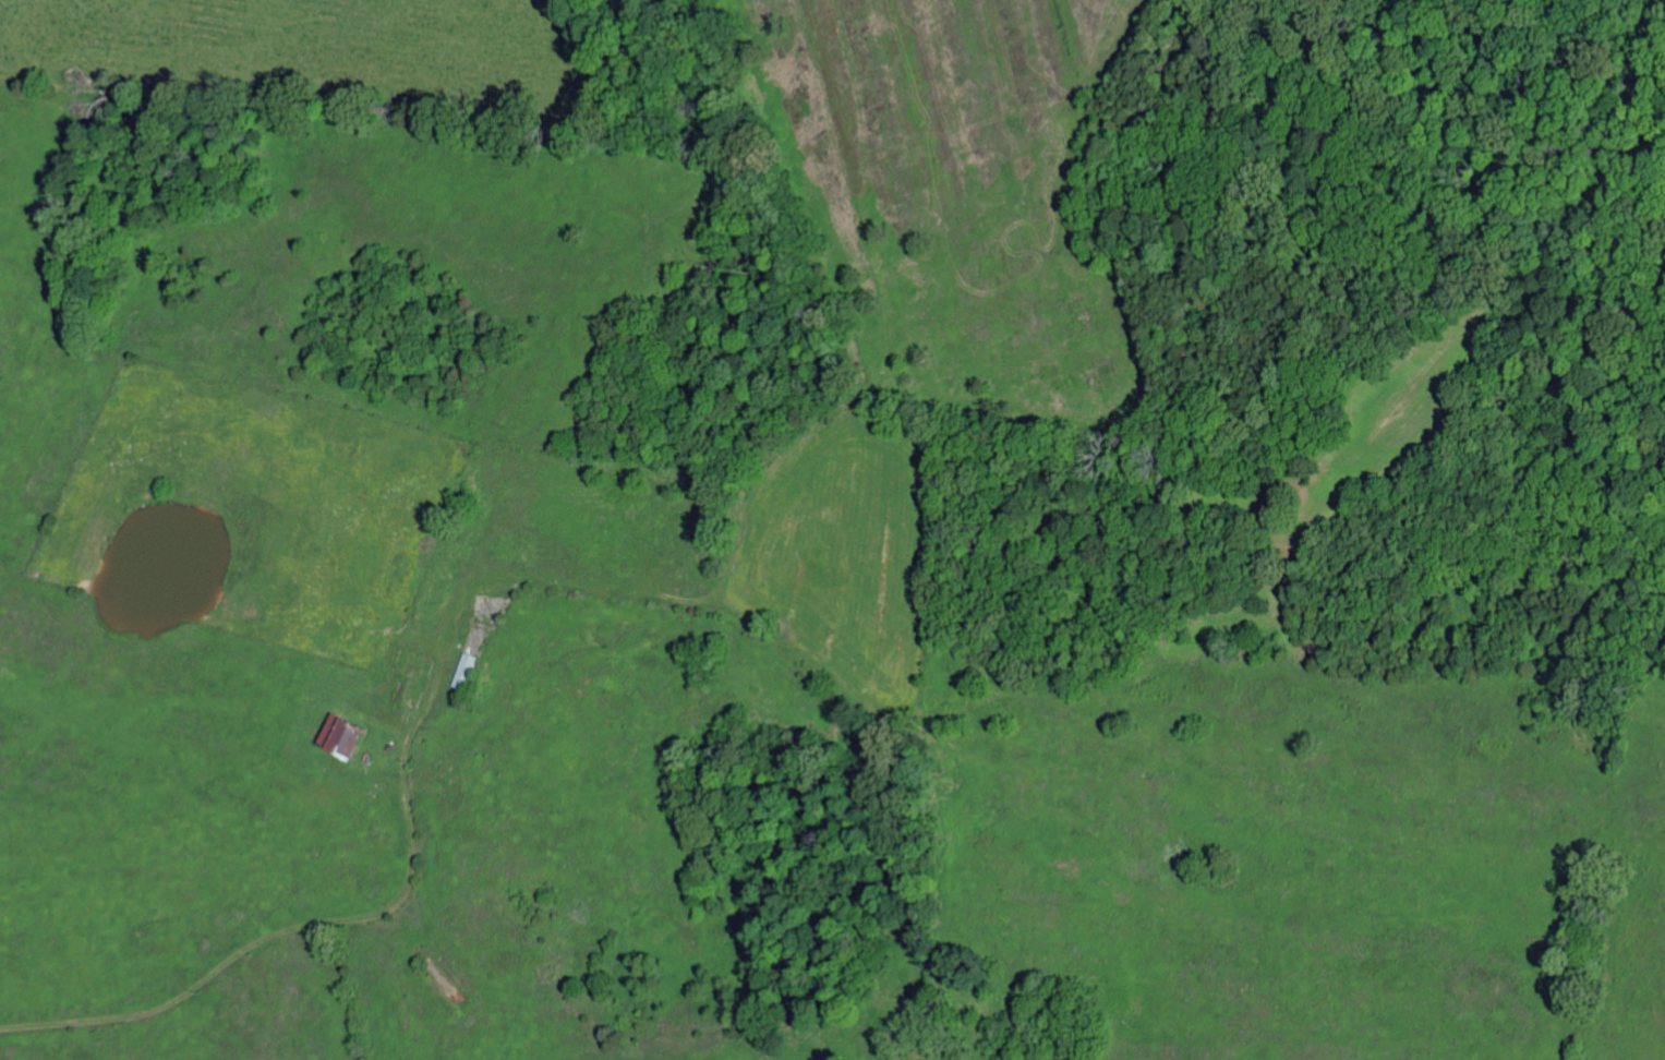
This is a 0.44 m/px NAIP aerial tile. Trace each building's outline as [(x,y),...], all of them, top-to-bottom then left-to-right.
[(348,759),(362,728),(329,712),(314,743),(348,759)]
